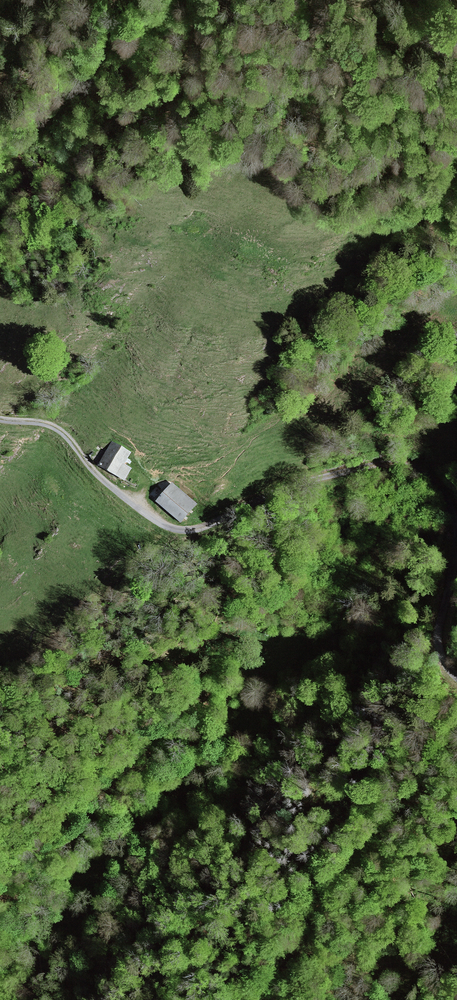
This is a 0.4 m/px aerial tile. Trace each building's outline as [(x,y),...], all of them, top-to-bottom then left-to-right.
[(134,450),(115,440),(105,460),(109,462),(106,467),(128,478),(133,467),(127,464),(134,450)] [(205,505),(174,481),(160,500),(190,524),(191,522),(205,505)]
